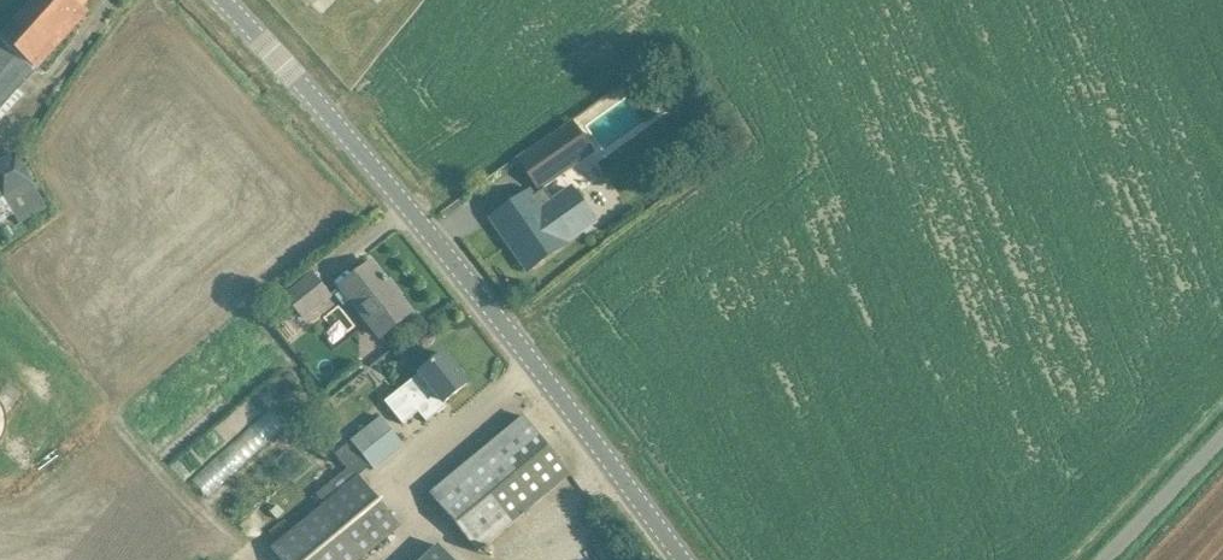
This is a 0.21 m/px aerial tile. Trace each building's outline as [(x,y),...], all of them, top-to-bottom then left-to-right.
[(0,40),(0,123),(23,97),(18,92),(89,12),(83,7),(90,0),(36,0),(0,40)] [(594,151),(574,122),(520,159),(540,189),(594,151)] [(13,214),(18,224),(46,210),(17,153),(0,162),(0,220),(13,214)] [(530,193),(511,206),(491,220),(526,269),(594,222),(571,189),(553,202),(545,189),(533,197),(530,193)] [(370,263),(352,278),(340,287),(381,338),(411,314),(386,283),(388,281),(385,277),(383,279),(370,263)] [(329,297),(312,276),(286,297),(303,318),(329,297)] [(444,355),(425,370),(420,374),(420,375),(411,382),(410,382),(385,402),(403,425),(418,413),(426,423),(446,407),(443,404),(467,385),(444,355)] [(523,417),(504,433),(430,494),(467,539),(541,478),(560,463),(523,417)] [(403,447),(379,418),(350,442),(374,471),(403,447)] [(271,550),(280,559),(361,559),(400,527),(359,477),(271,550)] [(419,559),(463,559),(442,538),(419,559)]
